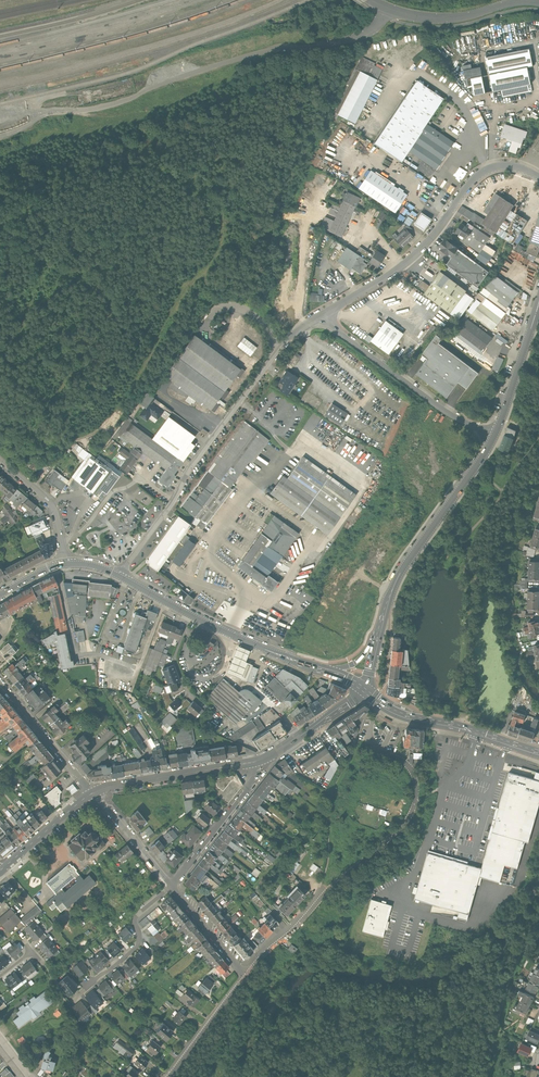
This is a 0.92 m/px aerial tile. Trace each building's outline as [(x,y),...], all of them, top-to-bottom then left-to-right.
[(485,54),(493,92),(500,90),(501,96),(533,90),(528,67),(533,66),(530,48),(494,56),(493,52),(485,54)] [(401,62),(411,71),(417,65),(411,58),(416,53),(413,49),(410,52),(412,54),(409,57),(406,55),(402,58),(403,60),(401,62)] [(356,124),(383,68),(365,59),(338,115),(356,124)] [(473,82),(475,95),(486,93),(481,67),(471,69),(470,65),(463,66),(466,84),(473,82)] [(447,98),(418,79),(375,143),(402,161),(409,151),(437,169),(456,140),(430,122),(447,98)] [(506,124),(502,137),(513,141),(509,151),(517,154),(519,147),(522,148),(524,140),(526,140),(529,131),(506,124)] [(395,213),(407,195),(371,170),(359,188),(395,213)] [(452,187),(449,186),(450,182),(441,178),(438,186),(450,191),(452,187)] [(361,198),(348,192),(343,203),(356,209),(361,198)] [(484,219),(482,224),(498,234),(514,210),(516,206),(496,193),(484,212),(488,214),(484,219)] [(356,209),(343,203),(341,208),(338,207),(336,210),(332,208),(329,213),(336,216),(334,221),(326,217),(321,229),(343,238),(352,219),(354,220),(357,213),(355,212),(356,209)] [(470,219),(480,226),(482,224),(484,219),(462,205),(458,211),(463,215),(470,219)] [(530,221),(514,210),(498,234),(514,245),(530,221)] [(407,215),(404,223),(410,226),(413,218),(407,215)] [(423,215),(416,224),(424,229),(431,220),(423,215)] [(529,244),(538,247),(538,215),(529,244)] [(455,232),(466,239),(473,230),(467,226),(461,222),(455,232)] [(465,242),(481,253),(487,245),(492,237),(476,226),(475,227),(473,230),(466,239),(465,242)] [(394,239),(402,248),(413,238),(406,229),(394,239)] [(324,234),(322,239),(331,242),(333,238),(324,234)] [(438,248),(452,258),(460,248),(446,238),(438,248)] [(538,257),(538,254),(538,247),(529,244),(527,252),(526,253),(530,254),(536,257),(538,257)] [(481,253),(478,258),(488,265),(497,252),(487,245),(481,253)] [(361,247),(357,254),(361,256),(365,259),(367,260),(369,257),(371,254),(361,247)] [(352,271),(352,270),(361,256),(357,254),(348,248),(345,253),(343,251),(337,260),(339,261),(338,262),(352,271)] [(481,288),(493,272),(460,248),(452,258),(448,264),(458,271),(466,277),(471,280),(475,283),(481,288)] [(379,269),(387,257),(378,251),(375,256),(371,254),(369,257),(372,260),(370,263),(379,269)] [(365,259),(361,256),(352,270),(360,276),(367,265),(363,262),(365,259)] [(456,275),(458,271),(448,264),(445,268),(456,275)] [(473,294),(441,272),(431,286),(426,293),(425,295),(456,317),(473,294)] [(484,289),(481,294),(506,312),(512,304),(510,302),(520,289),(506,279),(504,281),(497,275),(486,290),(484,289)] [(426,293),(431,286),(423,281),(422,281),(418,287),(426,293)] [(481,288),(475,283),(471,287),(478,293),(481,288)] [(506,312),(481,294),(479,293),(474,300),(478,302),(470,313),(494,330),(506,312)] [(456,335),(482,353),(493,337),(467,319),(456,335)] [(389,355),(405,334),(398,329),(400,327),(395,323),(394,326),(386,320),(373,337),(369,334),(365,340),(369,343),(371,341),(389,355)] [(422,340),(425,342),(436,328),(433,325),(422,340)] [(506,343),(508,340),(497,333),(496,336),(499,337),(498,338),(506,343)] [(246,371),(195,334),(165,375),(176,383),(209,407),(212,409),(210,410),(215,414),(221,406),(219,405),(219,404),(224,407),(226,404),(221,401),(223,398),(226,400),(232,391),(229,389),(237,377),(240,379),(246,371)] [(427,359),(415,375),(448,398),(458,383),(468,390),(479,373),(438,344),(441,340),(435,336),(421,355),(427,359)] [(243,337),(236,346),(250,357),(257,348),(243,337)] [(285,364),(291,368),(301,355),(295,350),(285,364)] [(499,371),(504,358),(497,355),(492,368),(499,371)] [(280,390),(287,395),(298,377),(287,370),(279,382),(283,385),(280,390)] [(208,409),(209,407),(176,383),(174,385),(189,396),(186,401),(192,406),(194,404),(195,404),(197,402),(208,409)] [(144,407),(147,409),(151,403),(155,399),(149,395),(141,405),(144,407)] [(138,415),(147,422),(149,420),(152,416),(159,420),(163,414),(164,413),(163,413),(151,403),(147,409),(144,407),(138,415)] [(331,404),(324,415),(342,426),(349,415),(331,404)] [(152,416),(149,420),(156,424),(159,420),(152,416)] [(169,418),(152,439),(185,464),(197,448),(193,444),(197,438),(169,418)] [(192,523),(203,532),(270,441),(245,423),(183,509),(196,518),(192,523)] [(122,437),(136,447),(143,453),(166,470),(157,482),(169,490),(179,477),(177,476),(185,464),(152,439),(132,424),(122,437)] [(500,449),(512,453),(520,432),(508,428),(500,449)] [(126,459),(120,467),(127,472),(143,453),(136,447),(131,454),(124,448),(120,454),(126,459)] [(89,455),(73,478),(102,498),(118,476),(89,455)] [(285,475),(271,495),(330,535),(358,495),(304,458),(289,479),(285,475)] [(45,481),(60,491),(68,479),(53,469),(45,481)] [(18,489),(8,480),(0,489),(0,490),(0,491),(6,496),(3,499),(7,502),(9,499),(18,489)] [(18,489),(9,499),(13,502),(12,504),(16,507),(15,508),(18,511),(23,506),(29,498),(18,489)] [(23,506),(31,513),(37,505),(29,498),(23,506)] [(2,529),(1,529),(13,521),(12,517),(15,515),(15,514),(7,504),(1,508),(3,516),(0,517),(0,530),(2,529)] [(31,513),(34,516),(36,513),(39,515),(43,510),(37,505),(31,513)] [(273,514),(237,566),(274,591),(292,562),(286,557),(301,533),(273,514)] [(159,572),(191,526),(178,517),(148,558),(149,565),(159,572)] [(31,533),(46,527),(43,519),(28,526),(31,533)] [(189,540),(172,562),(181,568),(197,546),(189,540)] [(40,547),(41,550),(45,558),(51,555),(53,553),(52,542),(41,544),(42,546),(40,547)] [(41,550),(25,558),(29,566),(45,558),(41,550)] [(9,577),(29,566),(25,558),(5,569),(9,577)] [(530,571),(538,572),(538,566),(538,563),(530,562),(530,571)] [(9,577),(5,569),(2,564),(0,566),(0,582),(9,577)] [(538,572),(530,571),(529,581),(538,581),(538,572)] [(38,585),(43,593),(46,592),(49,598),(60,595),(58,585),(54,577),(38,585)] [(89,583),(90,581),(75,580),(74,583),(74,590),(89,592),(89,583)] [(74,590),(74,583),(64,583),(71,616),(86,617),(88,596),(89,592),(74,590)] [(113,585),(89,583),(89,592),(88,596),(115,598),(120,588),(113,585)] [(38,585),(32,588),(36,597),(39,595),(43,593),(38,585)] [(37,598),(36,597),(32,588),(20,595),(26,605),(37,598)] [(180,599),(193,606),(197,600),(184,590),(180,594),(180,599)] [(530,592),(530,601),(538,601),(538,592),(530,592)] [(26,605),(20,595),(4,603),(10,614),(26,605)] [(57,635),(68,633),(69,633),(60,595),(49,598),(56,631),(57,635)] [(530,601),(530,610),(538,610),(538,601),(530,601)] [(4,603),(0,606),(0,621),(10,614),(4,603)] [(118,645),(116,652),(124,655),(126,650),(136,654),(144,632),(147,633),(149,629),(152,630),(158,614),(148,611),(146,618),(136,614),(125,647),(118,645)] [(163,621),(159,631),(169,636),(173,625),(163,621)] [(538,621),(531,623),(532,626),(524,628),(525,632),(538,627),(538,622),(538,621)] [(175,638),(180,640),(184,629),(173,625),(169,636),(170,636),(175,638)] [(525,632),(526,635),(535,633),(536,636),(538,635),(538,627),(525,632)] [(80,631),(77,631),(79,643),(86,642),(84,630),(80,631)] [(56,631),(45,638),(47,646),(55,644),(57,652),(71,649),(68,633),(57,635),(56,631)] [(153,639),(142,671),(151,674),(152,670),(155,671),(157,666),(159,666),(161,661),(167,662),(169,655),(164,653),(166,648),(161,646),(163,642),(153,639)] [(393,641),(392,651),(402,652),(403,642),(393,641)] [(10,642),(0,650),(0,657),(4,662),(17,651),(10,642)] [(228,674),(246,681),(252,667),(254,668),(256,665),(249,662),(253,651),(240,646),(228,674)] [(536,646),(537,649),(530,651),(531,655),(538,653),(538,646),(536,646)] [(71,649),(57,652),(61,669),(77,666),(76,661),(74,661),(71,649)] [(392,651),(391,665),(404,666),(405,652),(402,652),(392,651)] [(391,665),(390,677),(401,678),(402,671),(411,672),(411,667),(404,666),(391,665)] [(176,666),(163,671),(168,686),(177,683),(182,681),(176,666)] [(252,667),(246,681),(253,684),(259,670),(254,668),(252,667)] [(5,672),(10,678),(14,674),(10,668),(5,672)] [(285,669),(266,688),(282,704),(286,701),(293,693),(298,698),(310,685),(303,678),(285,669)] [(14,674),(10,678),(15,684),(24,676),(19,671),(14,674)] [(24,676),(15,684),(20,690),(35,677),(31,673),(25,678),(24,676)] [(37,680),(35,677),(20,690),(25,696),(35,687),(32,683),(37,680)] [(389,677),(388,685),(402,686),(403,682),(403,678),(401,678),(390,677),(389,677)] [(241,692),(224,680),(208,700),(237,724),(247,714),(250,717),(263,702),(251,691),(250,690),(249,690),(247,689),(246,690),(244,690),(243,690),(242,691),(241,692)] [(331,694),(336,684),(333,682),(330,689),(323,685),(322,686),(320,689),(331,694)] [(165,687),(167,694),(169,693),(179,690),(177,683),(168,686),(165,687)] [(200,696),(207,690),(201,684),(194,690),(200,696)] [(336,684),(331,694),(340,699),(348,694),(350,690),(336,684)] [(154,689),(153,692),(162,695),(164,688),(155,685),(154,689)] [(388,685),(387,696),(401,697),(402,692),(402,686),(388,685)] [(35,687),(25,696),(36,709),(47,701),(35,687)] [(315,687),(310,691),(318,703),(321,700),(323,699),(316,689),(315,687)] [(174,704),(169,693),(167,694),(163,696),(169,708),(170,707),(174,704)] [(286,701),(291,706),(299,699),(298,698),(293,693),(286,701)] [(321,700),(327,708),(340,699),(331,694),(323,699),(321,700)] [(310,707),(315,704),(309,696),(305,700),(310,707)] [(523,699),(519,710),(525,712),(529,700),(523,699)] [(7,700),(0,706),(0,710),(1,712),(3,714),(13,706),(7,700)] [(310,707),(316,715),(327,708),(321,700),(318,703),(315,704),(310,707)] [(170,707),(175,712),(182,707),(177,701),(174,704),(170,707)] [(138,702),(132,706),(135,711),(142,707),(138,702)] [(195,702),(188,709),(196,717),(203,709),(195,702)] [(65,704),(59,708),(63,712),(68,708),(65,704)] [(366,705),(352,714),(356,721),(366,715),(369,716),(373,708),(366,705)] [(13,706),(3,714),(1,716),(3,718),(4,717),(6,719),(3,719),(7,723),(8,723),(19,713),(13,706)] [(43,717),(49,724),(60,716),(57,713),(61,710),(59,708),(57,706),(43,717)] [(303,712),(308,720),(316,715),(310,707),(308,709),(307,707),(302,710),(303,712)] [(299,726),(308,720),(303,712),(294,718),(299,726)] [(526,716),(514,712),(510,725),(517,728),(519,721),(524,723),(526,716)] [(23,718),(19,713),(8,723),(10,725),(12,728),(23,718)] [(169,714),(161,724),(164,727),(162,728),(168,733),(172,728),(171,727),(176,720),(169,714)] [(343,720),(350,731),(353,735),(358,732),(356,728),(359,726),(356,721),(352,714),(343,720)] [(60,716),(49,724),(58,735),(72,724),(68,719),(64,722),(60,716)] [(266,733),(272,729),(263,716),(257,720),(261,725),(266,733)] [(28,724),(23,718),(12,728),(14,730),(17,733),(28,724)] [(10,725),(8,723),(7,723),(3,719),(0,722),(0,733),(10,725)] [(520,737),(533,741),(538,723),(538,721),(538,720),(533,719),(530,729),(523,727),(523,729),(520,737)] [(228,739),(235,743),(261,725),(257,720),(228,739)] [(336,725),(344,737),(348,743),(352,740),(347,733),(350,731),(343,720),(336,725)] [(283,722),(272,729),(279,738),(280,740),(290,733),(283,722)] [(13,748),(34,730),(28,724),(17,733),(20,736),(10,745),(13,748)] [(327,730),(345,755),(349,752),(341,739),(344,737),(336,725),(327,730)] [(505,733),(520,737),(523,729),(517,728),(510,725),(508,725),(505,733)] [(129,731),(143,750),(147,747),(143,742),(146,740),(135,726),(129,731)] [(254,741),(260,751),(279,738),(272,729),(266,733),(254,741)] [(405,729),(405,747),(416,747),(417,729),(405,729)] [(417,729),(416,747),(427,748),(428,730),(417,729)] [(17,733),(14,730),(6,738),(8,741),(17,733)] [(34,730),(13,748),(16,752),(26,744),(29,746),(40,737),(34,730)] [(71,756),(77,763),(92,751),(89,747),(93,743),(85,734),(71,746),(72,748),(72,751),(74,754),(71,756)] [(50,750),(40,737),(29,746),(36,755),(40,758),(50,750)] [(151,738),(147,741),(152,750),(157,749),(156,746),(153,742),(151,738)] [(107,743),(91,757),(96,762),(109,750),(107,743)] [(224,747),(226,758),(238,756),(237,746),(232,747),(232,746),(224,747)] [(187,754),(189,765),(211,761),(209,750),(209,747),(195,749),(195,750),(191,750),(191,751),(191,754),(187,754)] [(209,750),(211,761),(226,758),(224,747),(209,750)] [(327,760),(334,756),(328,747),(304,762),(310,771),(327,760)] [(139,759),(143,756),(137,748),(133,751),(139,759)] [(148,760),(150,771),(161,769),(157,749),(152,750),(154,759),(148,760)] [(161,749),(157,749),(161,769),(167,768),(166,757),(163,758),(161,749)] [(55,755),(50,750),(40,758),(45,764),(54,757),(55,755)] [(177,755),(179,766),(189,765),(187,754),(187,753),(177,755)] [(169,755),(171,767),(179,766),(177,755),(177,754),(169,755)] [(36,755),(31,760),(35,763),(40,758),(36,755)] [(339,765),(334,756),(327,760),(332,767),(326,778),(330,781),(339,765)] [(54,757),(45,764),(41,768),(52,780),(64,769),(54,757)] [(139,762),(141,772),(150,771),(148,760),(144,761),(144,758),(142,759),(142,761),(139,762)] [(277,766),(287,774),(293,770),(287,759),(277,766)] [(123,765),(125,775),(141,772),(139,762),(123,765)] [(305,775),(310,771),(304,762),(298,765),(305,775)] [(85,763),(81,767),(87,775),(93,770),(92,769),(91,770),(85,763)] [(100,780),(113,777),(111,767),(107,768),(106,765),(101,766),(102,769),(98,769),(99,775),(100,780)] [(113,777),(125,775),(123,765),(120,765),(111,767),(113,777)] [(277,766),(271,774),(280,781),(284,778),(287,774),(277,766)] [(93,770),(87,775),(91,780),(94,781),(100,780),(99,775),(98,769),(93,770)] [(428,854),(414,900),(459,913),(458,918),(468,921),(478,885),(481,885),(483,879),(501,884),(505,868),(518,870),(526,843),(528,844),(538,806),(538,773),(536,772),(533,781),(509,774),(499,809),(497,809),(481,869),(428,854)] [(28,779),(33,782),(37,777),(32,773),(28,779)] [(271,774),(264,782),(274,789),(275,788),(280,781),(271,774)] [(218,797),(228,806),(244,786),(237,776),(215,778),(216,789),(218,797)] [(280,781),(291,790),(296,793),(299,789),(284,778),(280,781)] [(206,780),(194,782),(196,791),(196,793),(208,791),(206,780)] [(301,788),(304,783),(298,780),(295,785),(301,788)] [(275,788),(286,796),(291,790),(280,781),(275,788)] [(180,784),(182,794),(196,791),(194,782),(180,784)] [(264,782),(255,792),(265,800),(267,797),(272,801),(274,798),(270,794),(274,789),(264,782)] [(66,788),(72,794),(78,789),(72,783),(66,788)] [(45,796),(56,808),(62,803),(61,801),(61,793),(63,792),(58,785),(45,796)] [(13,792),(28,810),(33,806),(17,788),(13,792)] [(255,792),(248,801),(257,809),(260,805),(265,800),(255,792)] [(211,800),(205,808),(215,816),(221,808),(211,800)] [(248,801),(243,808),(252,815),(255,812),(257,809),(248,801)] [(271,813),(260,805),(257,809),(268,817),(271,813)] [(243,808),(237,815),(246,823),(249,819),(252,815),(243,808)] [(16,821),(13,816),(8,811),(6,813),(19,829),(21,826),(16,821)] [(42,811),(35,817),(42,825),(48,819),(42,811)] [(133,820),(130,822),(138,832),(146,826),(144,824),(147,822),(138,811),(130,818),(133,820)] [(261,817),(255,812),(252,815),(259,821),(261,817)] [(198,821),(206,827),(212,820),(203,814),(198,821)] [(237,815),(230,824),(239,831),(241,832),(242,830),(241,829),(243,826),(246,823),(237,815)] [(21,826),(29,836),(35,830),(28,821),(25,823),(20,817),(16,821),(21,826)] [(28,821),(35,830),(42,825),(35,817),(33,818),(32,817),(28,821)] [(8,835),(9,837),(13,833),(5,824),(0,818),(0,827),(8,835)] [(253,828),(256,824),(249,819),(246,823),(253,828)] [(7,822),(5,824),(13,833),(15,832),(7,822)] [(251,834),(258,840),(262,836),(253,828),(246,823),(243,826),(252,833),(251,834)] [(230,824),(225,830),(234,837),(237,834),(239,831),(230,824)] [(23,840),(29,836),(21,826),(19,829),(17,830),(16,828),(14,829),(15,831),(23,840)] [(144,830),(150,837),(155,833),(149,826),(144,830)] [(204,832),(195,826),(188,835),(185,833),(180,839),(191,848),(204,832)] [(165,838),(163,840),(167,845),(178,835),(172,828),(163,837),(165,838)] [(71,851),(74,855),(77,854),(76,856),(77,857),(78,855),(80,858),(79,859),(80,860),(81,860),(82,861),(82,860),(83,861),(87,858),(88,857),(87,857),(90,854),(91,854),(92,854),(91,853),(94,851),(95,851),(96,850),(95,850),(96,850),(95,849),(94,849),(94,848),(97,846),(98,847),(100,849),(106,844),(101,838),(98,840),(98,839),(97,839),(98,835),(99,835),(99,834),(97,834),(95,832),(96,831),(95,830),(94,831),(91,831),(91,830),(90,830),(90,831),(88,833),(86,831),(87,830),(86,829),(85,830),(84,829),(83,830),(84,831),(81,833),(80,832),(80,831),(79,831),(78,832),(79,832),(75,835),(75,834),(74,835),(75,836),(72,838),(71,838),(70,839),(71,839),(67,842),(67,843),(68,844),(67,845),(68,846),(69,845),(71,848),(70,849),(71,850),(72,849),(73,849),(71,851)] [(225,830),(219,837),(229,844),(231,841),(234,837),(225,830)] [(16,846),(23,840),(15,831),(15,832),(13,833),(9,837),(16,846)] [(237,834),(234,837),(242,843),(244,840),(237,834)] [(2,857),(4,856),(16,846),(9,837),(8,835),(2,840),(4,841),(0,844),(0,855),(2,857)] [(219,837),(214,843),(223,851),(226,848),(229,844),(219,837)] [(151,847),(158,854),(165,847),(159,840),(151,847)] [(244,840),(242,843),(250,850),(253,847),(244,840)] [(231,841),(229,844),(237,851),(239,847),(231,841)] [(223,851),(214,843),(209,849),(219,857),(221,854),(223,851)] [(117,857),(122,863),(134,853),(129,847),(117,857)] [(239,847),(237,851),(253,864),(256,861),(239,847)] [(176,848),(167,860),(177,868),(186,856),(176,848)] [(223,851),(231,857),(233,854),(226,848),(223,851)] [(209,849),(204,856),(214,863),(216,860),(219,857),(209,849)] [(303,858),(305,855),(298,851),(294,859),(298,862),(301,857),(303,858)] [(221,854),(219,857),(226,863),(228,860),(221,854)] [(198,863),(199,864),(208,871),(211,867),(214,863),(204,856),(198,863)] [(216,860),(214,863),(221,869),(224,866),(216,860)] [(219,873),(221,869),(214,863),(211,867),(219,873)] [(295,863),(288,872),(294,877),(301,867),(295,863)] [(192,874),(193,874),(202,881),(212,889),(220,884),(206,873),(208,871),(199,864),(192,874)] [(313,864),(310,869),(315,873),(318,868),(313,864)] [(73,867),(70,865),(69,865),(45,886),(54,896),(47,903),(54,911),(58,908),(61,911),(96,881),(89,873),(82,879),(76,872),(77,871),(73,867)] [(262,872),(256,867),(252,873),(258,877),(262,872)] [(193,874),(186,884),(195,891),(202,881),(193,874)] [(1,892),(7,899),(16,891),(9,884),(1,892)] [(301,890),(292,899),(299,906),(308,897),(306,895),(301,890)] [(221,894),(212,901),(214,904),(223,896),(221,894)] [(198,902),(203,908),(212,901),(206,895),(198,902)] [(168,909),(170,911),(178,905),(170,897),(160,906),(165,911),(168,909)] [(299,906),(292,899),(281,910),(289,917),(299,906)] [(387,921),(392,905),(386,903),(386,901),(382,899),(381,902),(371,899),(362,931),(383,937),(385,929),(386,930),(389,921),(387,921)] [(203,908),(208,914),(217,907),(214,904),(212,901),(203,908)] [(178,905),(170,911),(176,918),(184,912),(178,905)] [(37,907),(22,920),(25,925),(41,911),(39,909),(37,907)] [(150,922),(162,912),(157,907),(146,917),(150,922)] [(208,914),(215,923),(224,915),(217,907),(208,914)] [(0,918),(0,923),(8,932),(22,920),(11,908),(0,918)] [(278,923),(281,920),(270,908),(266,911),(270,915),(278,923)] [(184,912),(176,918),(177,919),(175,920),(180,926),(189,918),(184,912)] [(215,923),(222,931),(231,923),(225,916),(224,915),(215,923)] [(269,920),(266,923),(272,930),(278,927),(276,925),(278,923),(270,915),(267,918),(269,920)] [(150,922),(146,917),(139,923),(143,928),(150,922)] [(194,925),(189,918),(180,926),(176,929),(180,933),(184,930),(185,932),(194,925)] [(34,922),(25,930),(30,935),(39,927),(34,922)] [(222,931),(228,938),(237,930),(231,923),(222,931)] [(272,930),(266,923),(259,930),(266,936),(272,930)] [(152,924),(147,929),(151,934),(156,930),(152,924)] [(201,932),(194,925),(185,932),(182,935),(186,939),(183,941),(186,944),(192,939),(201,932)] [(133,935),(126,926),(118,933),(121,937),(125,942),(133,935)] [(39,927),(30,935),(34,940),(35,939),(43,932),(39,927)] [(261,942),(266,936),(259,930),(256,927),(251,932),(254,936),(261,942)] [(228,938),(234,945),(243,937),(237,930),(228,938)] [(158,931),(153,935),(159,942),(164,938),(160,934),(158,931)] [(43,932),(35,939),(38,942),(46,935),(43,932)] [(196,947),(206,938),(201,932),(192,939),(194,943),(191,945),(192,946),(194,948),(196,947)] [(243,937),(249,944),(252,941),(250,939),(254,936),(251,932),(243,937)] [(46,935),(38,942),(40,945),(48,938),(46,935)] [(234,945),(244,957),(253,949),(249,944),(243,937),(234,945)] [(40,945),(39,946),(44,952),(53,944),(48,938),(40,945)] [(212,946),(206,938),(196,947),(198,950),(200,948),(203,951),(204,953),(212,946)] [(7,950),(14,945),(12,942),(5,947),(7,950)] [(112,954),(114,957),(121,951),(113,942),(106,947),(107,949),(112,954)] [(12,957),(13,958),(23,951),(22,950),(19,947),(16,943),(14,945),(7,950),(8,952),(12,957)] [(58,950),(53,944),(44,952),(49,958),(58,950)] [(298,949),(292,944),(288,949),(294,954),(298,949)] [(209,960),(218,952),(212,946),(204,953),(208,957),(206,959),(208,961),(209,960)] [(100,950),(104,956),(107,954),(105,951),(101,947),(99,949),(100,950)] [(142,948),(134,954),(142,964),(150,957),(144,950),(142,948)] [(100,950),(94,955),(104,966),(109,961),(104,956),(100,950)] [(215,967),(224,959),(218,952),(209,960),(212,963),(215,967)] [(10,963),(7,960),(3,955),(2,956),(0,958),(0,971),(10,963)] [(88,960),(98,971),(104,966),(94,955),(88,960)] [(218,969),(221,973),(226,969),(229,966),(224,959),(215,967),(218,969)] [(123,966),(131,975),(138,969),(131,960),(123,966)] [(81,961),(72,969),(79,977),(88,970),(81,961)] [(30,962),(22,969),(29,978),(37,972),(30,962)] [(118,969),(110,976),(113,979),(118,985),(125,978),(120,972),(118,969)] [(230,973),(226,969),(221,973),(225,978),(230,973)] [(5,979),(12,988),(22,981),(15,972),(5,979)] [(530,981),(538,985),(538,977),(533,974),(530,981)] [(215,981),(208,975),(202,982),(201,981),(197,984),(206,992),(215,981)] [(60,984),(69,995),(78,988),(68,976),(60,984)] [(111,981),(109,979),(106,982),(112,988),(114,985),(111,981)] [(105,980),(98,986),(100,987),(105,994),(106,995),(113,989),(112,988),(106,982),(105,980)] [(530,981),(527,988),(537,993),(538,989),(538,985),(530,981)] [(192,986),(203,996),(206,992),(197,984),(195,984),(192,986)] [(105,994),(100,987),(97,990),(99,993),(102,996),(105,994)] [(194,1008),(200,1000),(188,989),(183,995),(187,998),(186,999),(188,1001),(187,1002),(188,1003),(188,1004),(190,1006),(191,1005),(194,1008)] [(92,1004),(95,1008),(103,1002),(101,1001),(96,995),(93,990),(85,996),(92,1004)] [(533,998),(519,991),(518,994),(523,996),(520,1002),(529,1007),(533,998)] [(24,1005),(19,1009),(21,1011),(17,1013),(20,1017),(14,1022),(17,1026),(19,1029),(34,1018),(35,1019),(42,1014),(41,1012),(53,1003),(50,1000),(45,993),(37,999),(35,997),(30,1001),(32,1003),(26,1007),(24,1005)] [(87,1009),(80,1001),(73,1008),(77,1013),(76,1014),(81,1020),(90,1013),(87,1009)] [(529,1007),(520,1002),(518,1007),(515,1006),(512,1012),(517,1015),(518,1013),(524,1016),(525,1014),(529,1007)] [(179,1025),(186,1017),(179,1011),(172,1019),(179,1025)] [(166,1041),(175,1030),(165,1022),(156,1032),(166,1041)] [(520,1024),(515,1033),(519,1035),(524,1026),(520,1024)] [(154,1041),(156,1043),(159,1039),(151,1032),(149,1036),(154,1040),(154,1041)] [(530,1032),(526,1040),(537,1045),(538,1040),(538,1036),(530,1032)] [(22,1044),(26,1041),(23,1036),(18,1039),(22,1044)] [(118,1040),(113,1047),(125,1057),(128,1053),(130,1055),(133,1052),(118,1040)] [(156,1054),(162,1047),(156,1043),(154,1041),(153,1040),(147,1047),(154,1053),(156,1054)] [(532,1048),(521,1044),(518,1052),(528,1056),(532,1048)] [(152,1055),(154,1053),(147,1047),(144,1045),(142,1047),(152,1055)] [(47,1070),(56,1072),(58,1063),(53,1061),(55,1057),(52,1055),(52,1054),(48,1052),(43,1069),(47,1072),(47,1070)] [(136,1052),(130,1060),(133,1062),(139,1054),(136,1052)] [(139,1055),(134,1062),(143,1069),(148,1063),(139,1055)] [(125,1075),(128,1076),(135,1076),(138,1074),(137,1072),(138,1071),(130,1065),(127,1070),(128,1071),(125,1075)] [(0,1074),(0,1075),(1,1076),(4,1076),(5,1076),(9,1073),(6,1069),(0,1074)] [(538,1072),(532,1069),(528,1076),(536,1076),(538,1072)]
